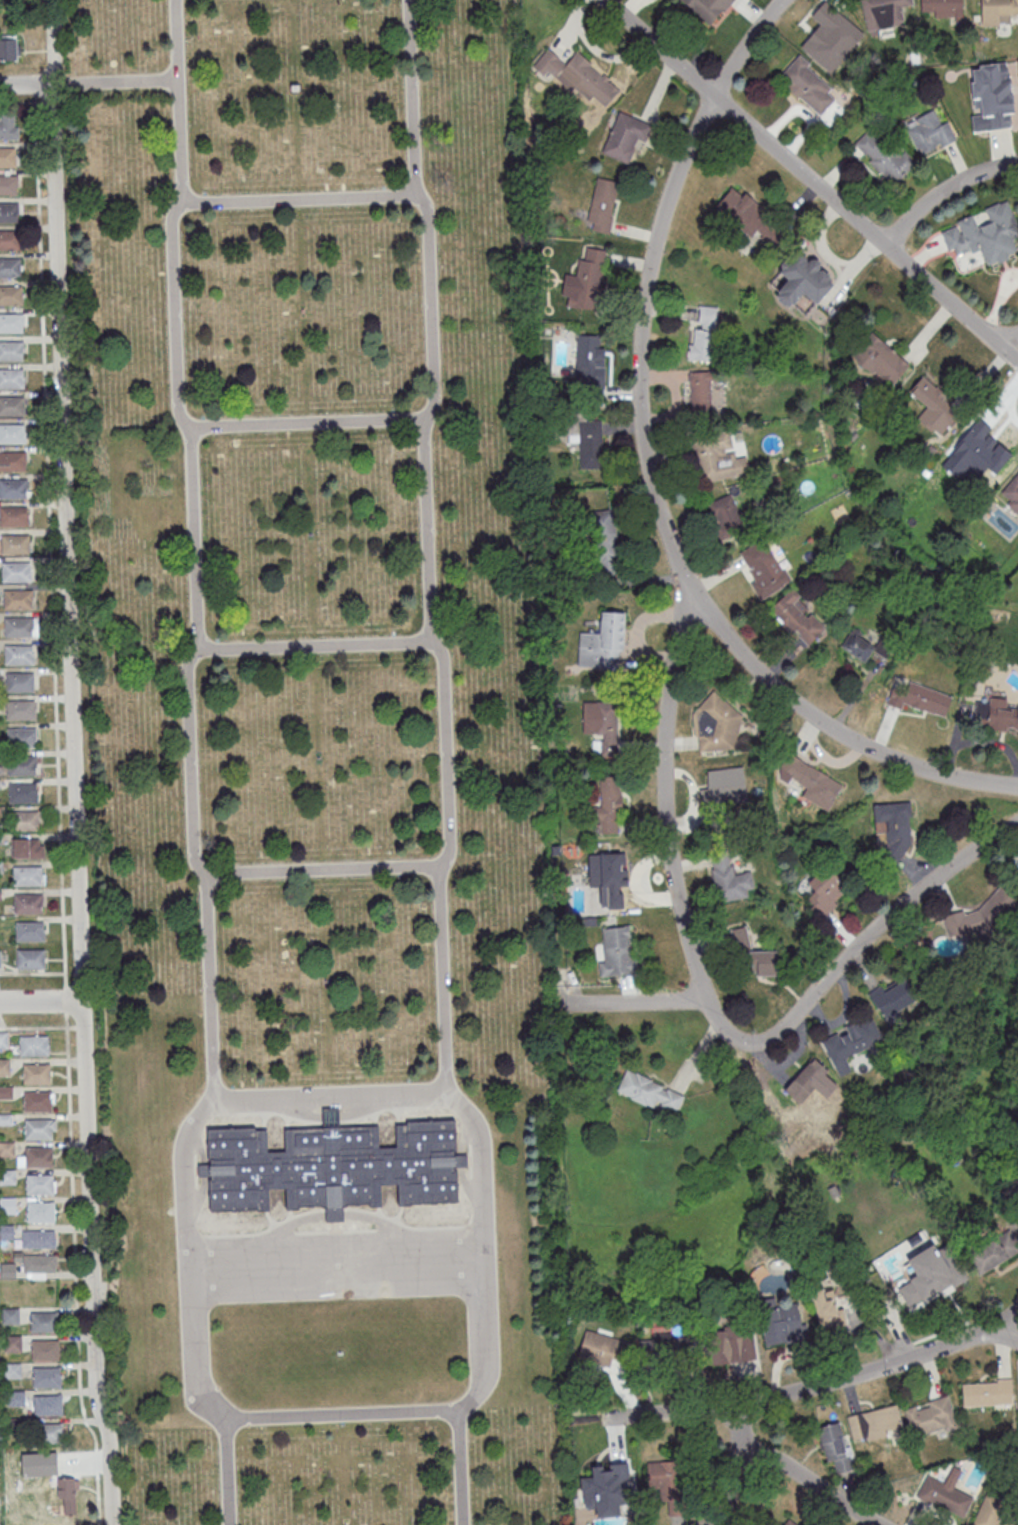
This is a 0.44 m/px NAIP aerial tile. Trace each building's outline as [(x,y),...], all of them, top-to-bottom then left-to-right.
[(734,0),(681,0),(709,26),(734,0)] [(829,74),(865,38),(828,0),(826,0),(811,14),(820,23),(799,44),(829,74)] [(866,31),(898,25),(896,13),(914,10),(912,0),(861,0),(866,31)] [(962,0),(921,0),(921,19),(962,19),(962,0)] [(981,26),(1010,26),(1010,16),(1017,16),(1017,0),(981,0),(981,26)] [(18,60),(18,39),(0,39),(0,60),(18,60)] [(577,50),(565,63),(548,47),(535,61),(587,107),(595,98),(605,107),(621,89),(577,50)] [(776,78),(817,116),(839,94),(797,55),(776,78)] [(969,65),(973,114),(971,115),(972,131),(1015,127),(1009,62),(969,65)] [(956,140),(948,121),(941,124),(935,109),(905,123),(920,157),(956,140)] [(648,122),(617,111),(602,154),(633,165),(648,122)] [(14,139),(0,139),(0,120),(14,120),(14,139)] [(911,166),(873,126),(854,144),(892,185),(911,166)] [(15,167),(0,167),(0,148),(15,148),(15,167)] [(16,194),(0,194),(0,175),(16,175),(16,194)] [(596,177),(585,229),(609,234),(620,182),(596,177)] [(714,207),(751,238),(757,231),(769,242),(783,227),(733,184),(714,207)] [(1017,254),(1017,237),(1005,201),(983,209),(987,222),(976,225),(974,217),(941,229),(952,259),(980,249),(986,266),(1017,254)] [(17,221),(0,221),(0,202),(17,202),(17,221)] [(19,249),(0,249),(0,230),(19,230),(19,249)] [(606,249),(583,246),(576,305),(599,308),(606,249)] [(815,304),(836,282),(799,248),(768,282),(779,291),(774,296),(788,309),(803,293),(815,304)] [(20,277),(0,277),(0,258),(20,258),(20,277)] [(22,304),(0,304),(0,286),(22,285),(22,304)] [(697,328),(691,328),(689,360),(713,361),(716,309),(699,308),(697,328)] [(22,332),(0,332),(0,313),(22,313),(22,332)] [(911,361),(869,332),(850,358),(892,388),(911,361)] [(576,334),(576,372),(583,372),(583,390),(605,390),(605,364),(598,365),(598,334),(576,334)] [(23,360),(0,360),(0,341),(22,341),(23,360)] [(23,388),(0,388),(0,369),(23,369),(23,388)] [(689,414),(711,414),(711,372),(689,372),(689,414)] [(916,418),(938,437),(956,415),(942,403),(948,396),(923,375),(909,392),(926,407),(916,418)] [(24,416),(0,416),(0,397),(24,397),(24,416)] [(952,450),(981,473),(985,468),(996,476),(1012,455),(998,444),(993,450),(982,441),(992,429),(978,418),(952,450)] [(579,469),(603,468),(603,419),(567,420),(567,441),(579,441),(579,469)] [(24,443),(0,443),(0,425),(24,425),(24,443)] [(703,483),(749,472),(745,456),(735,459),(729,430),(692,439),(703,483)] [(24,471),(0,471),(0,452),(24,452),(24,471)] [(998,498),(1017,513),(1017,472),(998,498)] [(26,498),(0,498),(0,479),(26,479),(26,498)] [(719,536),(746,526),(733,493),(706,503),(719,536)] [(27,526),(0,526),(0,507),(27,507),(27,526)] [(590,512),(599,575),(622,572),(613,509),(590,512)] [(1,535),(29,535),(29,554),(1,554),(1,535)] [(760,598),(789,584),(767,537),(737,551),(760,598)] [(2,563),(30,562),(30,581),(2,581),(2,563)] [(807,648),(828,627),(790,589),(769,610),(807,648)] [(4,590),(31,590),(31,609),(4,609),(4,590)] [(577,668),(624,669),(625,611),(600,610),(599,633),(578,632),(577,668)] [(4,618),(32,618),(32,637),(5,637),(4,618)] [(840,647),(865,663),(874,649),(886,656),(889,651),(853,628),(840,647)] [(5,645),(33,645),(33,664),(5,664),(5,645)] [(6,673),(33,672),(33,691),(6,691),(6,673)] [(903,709),(904,705),(944,718),(952,696),(909,682),(906,691),(892,686),(886,704),(903,709)] [(750,721),(715,693),(684,731),(700,744),(701,742),(720,757),(750,721)] [(1008,705),(1009,699),(988,699),(988,703),(976,702),(975,729),(1017,731),(1017,706),(1008,705)] [(6,700),(34,700),(34,719),(6,719),(6,700)] [(618,755),(618,701),(582,701),(582,734),(599,734),(599,755),(618,755)] [(7,728),(35,728),(35,747),(7,747),(7,728)] [(801,797),(828,811),(843,783),(788,753),(777,774),(805,790),(801,797)] [(7,756),(35,755),(35,774),(8,774),(7,756)] [(708,771),(743,766),(748,801),(721,805),(722,808),(704,810),(699,789),(708,788),(708,771)] [(592,821),(599,820),(600,832),(622,831),(620,778),(600,779),(601,806),(591,807),(592,821)] [(9,783),(37,783),(37,802),(9,802),(9,783)] [(874,804),(875,834),(879,834),(880,863),(911,861),(908,802),(874,804)] [(10,811),(38,811),(38,830),(10,830),(10,811)] [(13,839),(13,857),(43,857),(43,839),(13,839)] [(709,856),(716,900),(756,894),(752,871),(733,874),(729,853),(709,856)] [(624,906),(624,858),(600,858),(600,888),(606,888),(606,905),(624,906)] [(814,891),(806,899),(825,917),(851,889),(824,864),(806,884),(814,891)] [(13,866),(41,866),(41,885),(13,885),(13,866)] [(14,894),(42,894),(42,913),(14,913),(14,894)] [(16,922),(43,921),(43,940),(16,940),(16,922)] [(599,928),(604,976),(636,973),(632,925),(599,928)] [(775,949),(751,950),(750,927),(732,928),(733,955),(751,954),(752,976),(776,975),(775,949)] [(17,949),(44,949),(44,968),(17,968),(17,949)] [(920,1006),(904,974),(869,991),(885,1024),(920,1006)] [(874,1018),(821,1040),(837,1078),(854,1071),(849,1057),(884,1042),(874,1018)] [(20,1036),(46,1035),(46,1055),(20,1055),(20,1036)] [(782,1088),(799,1104),(830,1072),(813,1056),(782,1088)] [(10,1075),(10,1058),(0,1058),(0,1075),(10,1075)] [(23,1064),(49,1064),(49,1083),(23,1083),(23,1064)] [(627,1069),(617,1090),(631,1097),(631,1098),(646,1106),(646,1104),(653,1107),(657,1100),(661,1102),(660,1105),(676,1112),(684,1096),(667,1088),(666,1090),(662,1088),(663,1086),(651,1081),(652,1079),(637,1072),(636,1074),(627,1069)] [(12,1099),(12,1086),(0,1086),(0,1099),(12,1099)] [(24,1092),(50,1091),(50,1111),(24,1111),(24,1092)] [(208,1127),(257,1125),(257,1127),(267,1127),(267,1150),(284,1150),(283,1126),(322,1125),(321,1116),(321,1108),(339,1107),(339,1116),(340,1124),(379,1123),(380,1147),(396,1146),(395,1123),(407,1122),(407,1120),(455,1118),(457,1154),(461,1154),(468,1153),(468,1165),(461,1165),(457,1166),(458,1200),(411,1202),(411,1203),(398,1204),(397,1183),(381,1184),(382,1204),(369,1205),(369,1203),(344,1204),(344,1213),(344,1220),(325,1221),(325,1214),(325,1205),(299,1206),(299,1207),(286,1208),(285,1187),(270,1188),(270,1208),(257,1209),(257,1207),(211,1209),(209,1175),(203,1175),(198,1175),(198,1163),(203,1163),(209,1163),(208,1127)] [(25,1119),(52,1119),(51,1138),(25,1139),(25,1119)] [(52,1166),(52,1146),(25,1146),(25,1157),(18,1157),(18,1166),(52,1166)] [(15,1169),(0,1169),(0,1185),(15,1185),(15,1169)] [(26,1194),(54,1194),(54,1174),(26,1174),(26,1194)] [(0,1197),(0,1213),(15,1213),(15,1197),(0,1197)] [(27,1222),(54,1222),(54,1201),(27,1201),(27,1222)] [(55,1230),(22,1230),(22,1248),(55,1248),(55,1230)] [(1010,1230),(1017,1243),(1017,1251),(980,1275),(968,1256),(1010,1230)] [(907,1260),(933,1243),(938,1251),(948,1244),(969,1278),(954,1287),(951,1283),(910,1309),(897,1289),(910,1281),(909,1279),(916,1275),(907,1260)] [(55,1254),(23,1254),(23,1273),(33,1273),(33,1278),(45,1278),(45,1272),(55,1272),(55,1254)] [(14,1264),(2,1264),(2,1279),(14,1279),(14,1264)] [(839,1295),(827,1298),(825,1290),(813,1292),(820,1333),(845,1328),(839,1295)] [(798,1303),(775,1307),(773,1298),(758,1301),(765,1345),(804,1339),(798,1303)] [(2,1323),(19,1323),(19,1308),(2,1308),(2,1323)] [(57,1332),(57,1312),(30,1312),(30,1332),(57,1332)] [(756,1359),(751,1324),(705,1330),(710,1365),(756,1359)] [(586,1330),(629,1342),(625,1355),(614,1351),(609,1366),(578,1357),(586,1330)] [(640,1341),(641,1358),(639,1359),(640,1372),(651,1374),(661,1369),(661,1367),(696,1365),(694,1337),(671,1339),(671,1334),(653,1335),(654,1340),(640,1341)] [(21,1336),(5,1336),(5,1351),(21,1351),(21,1336)] [(60,1340),(32,1340),(32,1360),(60,1360),(60,1340)] [(20,1363),(5,1363),(5,1378),(20,1378),(20,1363)] [(60,1387),(60,1368),(33,1368),(33,1387),(60,1387)] [(962,1384),(963,1407),(1014,1404),(1012,1378),(997,1379),(997,1382),(962,1384)] [(8,1405),(23,1404),(22,1392),(8,1392),(8,1405)] [(61,1415),(61,1395),(34,1395),(34,1415),(61,1415)] [(948,1395),(958,1426),(945,1431),(944,1427),(913,1437),(904,1409),(916,1405),(917,1410),(930,1406),(928,1401),(948,1395)] [(848,1417),(897,1404),(903,1426),(887,1430),(888,1435),(868,1441),(867,1436),(854,1439),(848,1417)] [(842,1423),(817,1428),(824,1463),(834,1461),(836,1474),(851,1470),(842,1423)] [(61,1442),(61,1424),(41,1424),(41,1442),(61,1442)] [(647,1462),(680,1460),(683,1497),(687,1496),(688,1514),(669,1515),(668,1500),(660,1501),(659,1488),(649,1488),(647,1462)] [(590,1464),(590,1476),(580,1476),(581,1508),(594,1507),(595,1518),(620,1517),(619,1484),(630,1483),(629,1463),(590,1464)] [(928,1475),(916,1497),(930,1504),(932,1501),(963,1517),(973,1498),(953,1488),(962,1471),(953,1467),(944,1483),(928,1475)] [(77,1478),(57,1478),(57,1499),(66,1499),(66,1513),(77,1513),(77,1478)] [(972,1524),(1003,1524),(999,1523),(1009,1502),(987,1492),(972,1524)]
